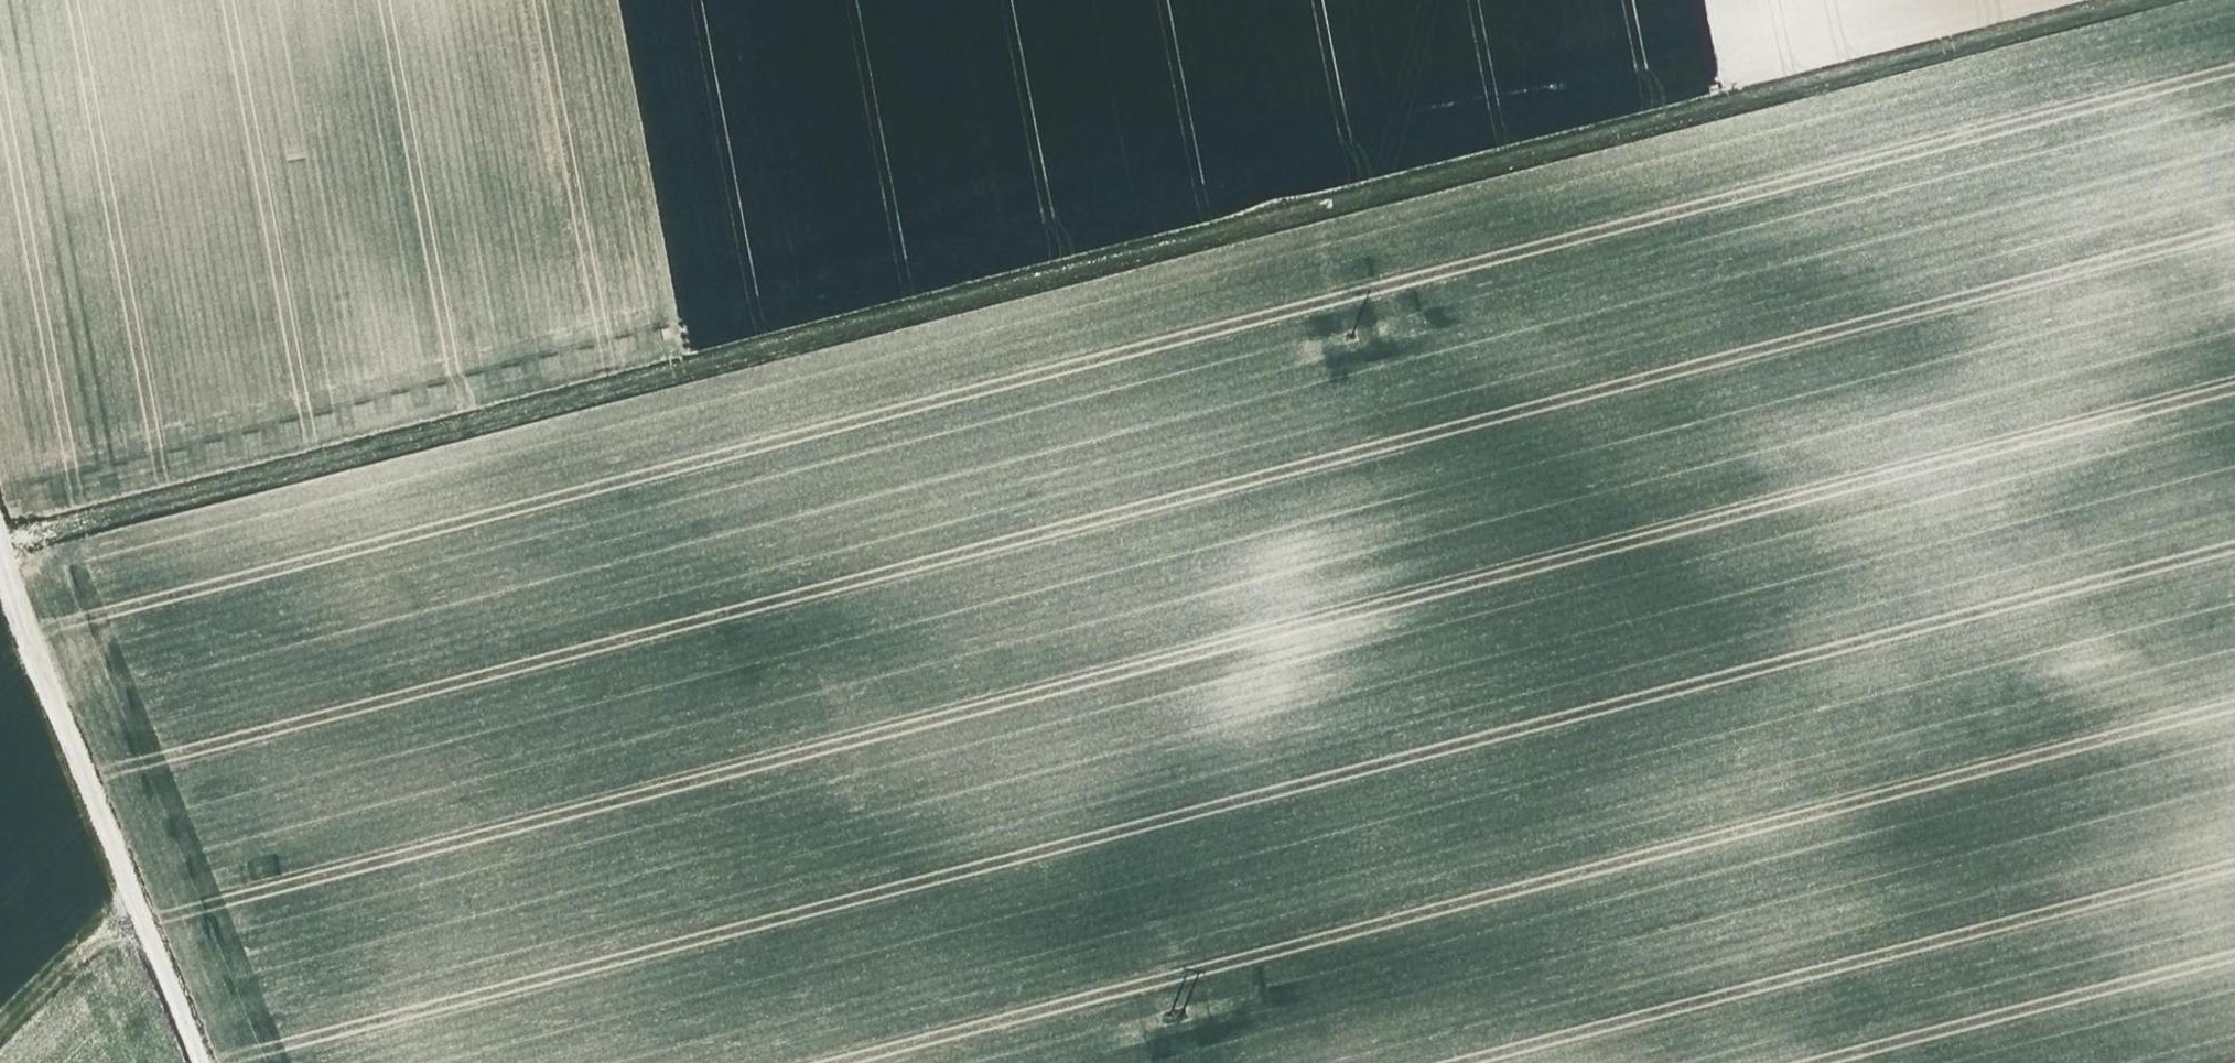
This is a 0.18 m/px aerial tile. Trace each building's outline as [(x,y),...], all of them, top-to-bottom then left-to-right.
[(1805,7),(1786,23),(1764,28),(1767,45),(1744,50),(1746,64),(1729,79),(1719,81),(1719,82),(1891,47),(1882,3),(1885,0),(1799,0),(1805,7)]
